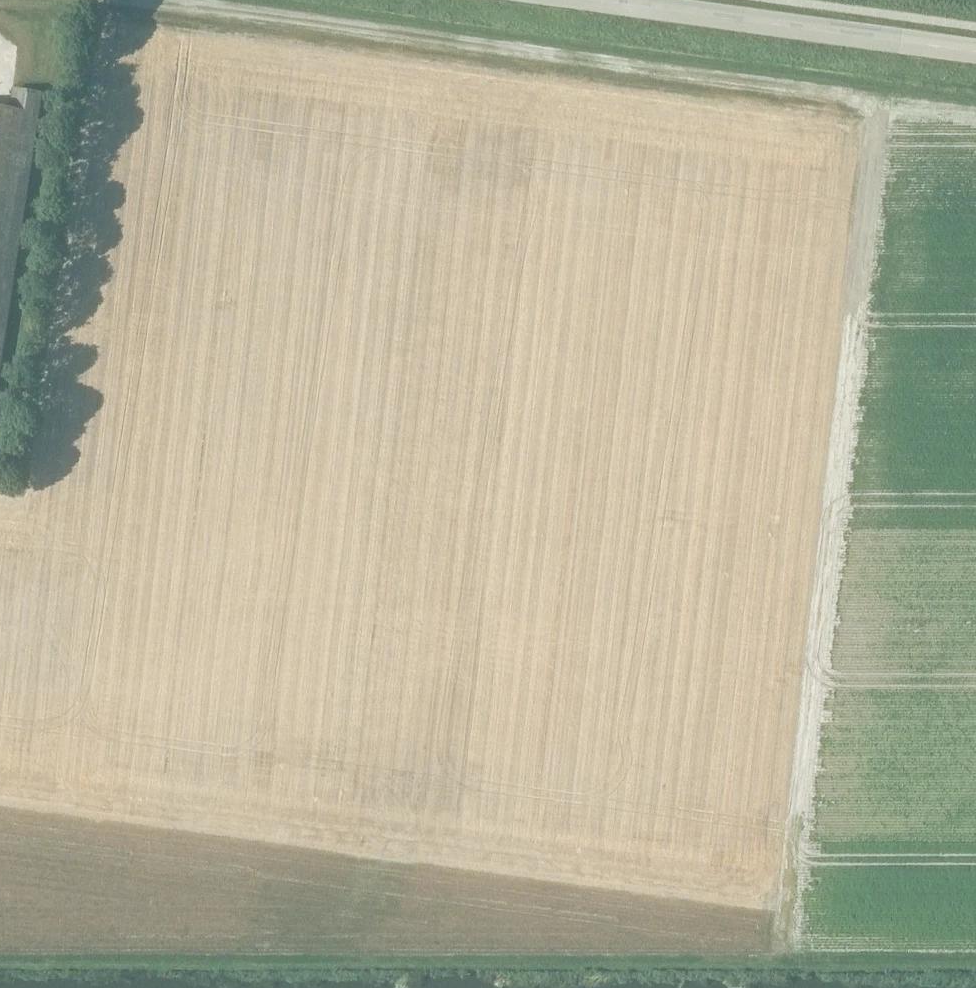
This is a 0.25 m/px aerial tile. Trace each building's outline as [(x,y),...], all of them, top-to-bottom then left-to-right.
[(0,44),(0,72),(3,73),(10,47),(0,44)] [(36,115),(37,115),(40,94),(12,90),(9,111),(0,109),(0,350),(36,115)]
